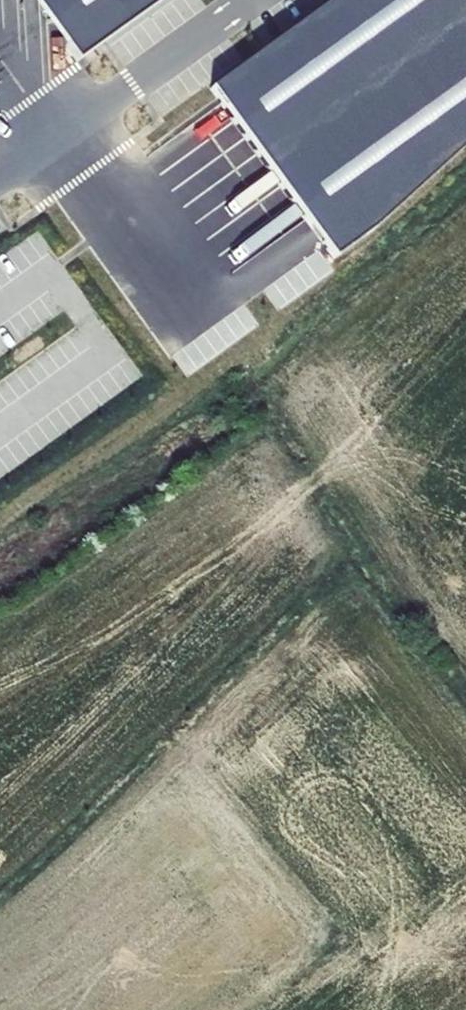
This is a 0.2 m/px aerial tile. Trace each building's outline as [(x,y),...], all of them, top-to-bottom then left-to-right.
[(78,62),(100,46),(164,0),(35,0),(78,62)] [(210,91),(329,259),(372,230),(465,146),(465,0),(334,0),(210,91)]
